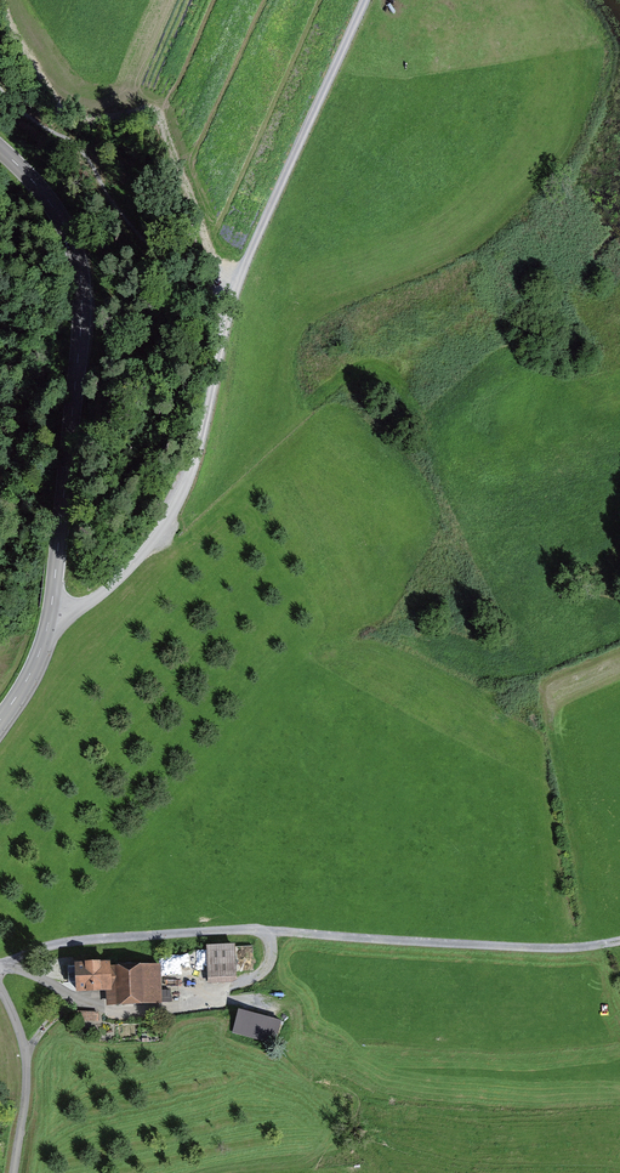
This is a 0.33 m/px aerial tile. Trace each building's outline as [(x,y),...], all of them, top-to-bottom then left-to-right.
[(237,947),(210,947),(210,979),(238,978),(237,947)] [(111,990),(110,966),(110,963),(80,964),(80,991),(111,990)] [(111,990),(111,1004),(164,1002),(163,965),(110,966),(111,990)] [(285,1022),(242,1011),(236,1035),(279,1045),(285,1022)] [(100,1012),(86,1012),(86,1022),(100,1022),(100,1012)]
